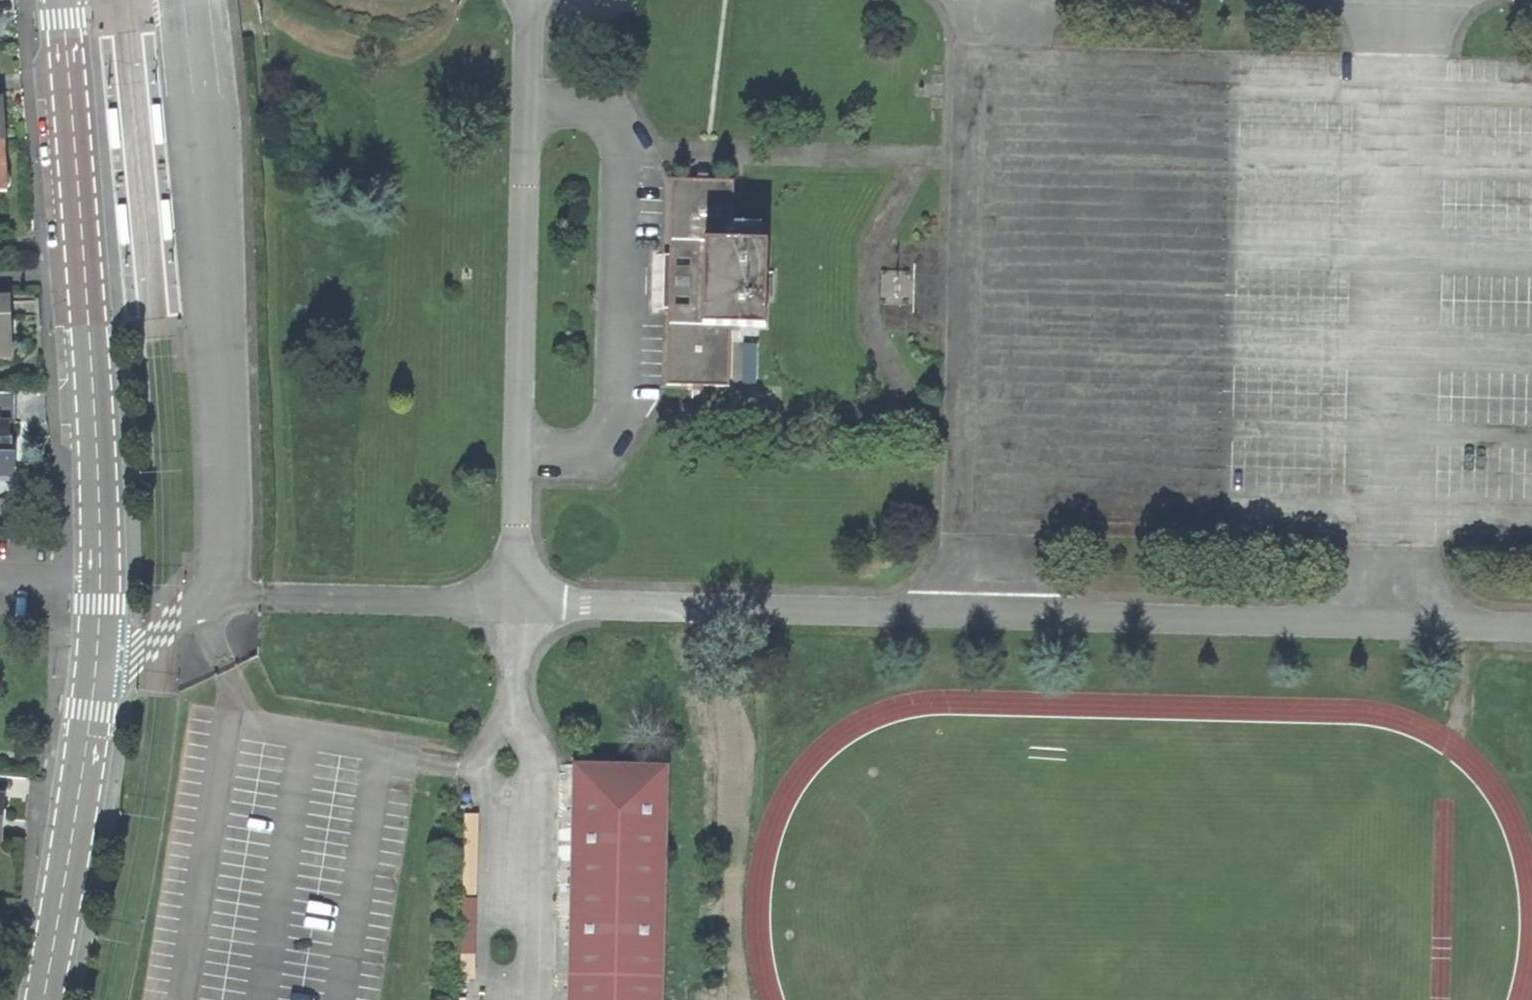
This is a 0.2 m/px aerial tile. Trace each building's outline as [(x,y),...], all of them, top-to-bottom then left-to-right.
[(6,191),(6,188),(9,188),(8,171),(5,171),(5,168),(3,141),(0,141),(0,191),(6,191)] [(667,384),(729,386),(731,326),(765,327),(767,242),(733,241),(734,181),(672,179),(669,281),(667,384)] [(11,355),(10,330),(9,298),(0,298),(0,355),(11,355)] [(14,475),(14,453),(7,453),(7,446),(7,439),(9,439),(9,423),(15,423),(15,392),(0,392),(0,475),(14,475)] [(670,767),(573,764),(568,999),(664,999),(670,767)] [(481,953),(481,898),(466,898),(467,953),(481,953)]
